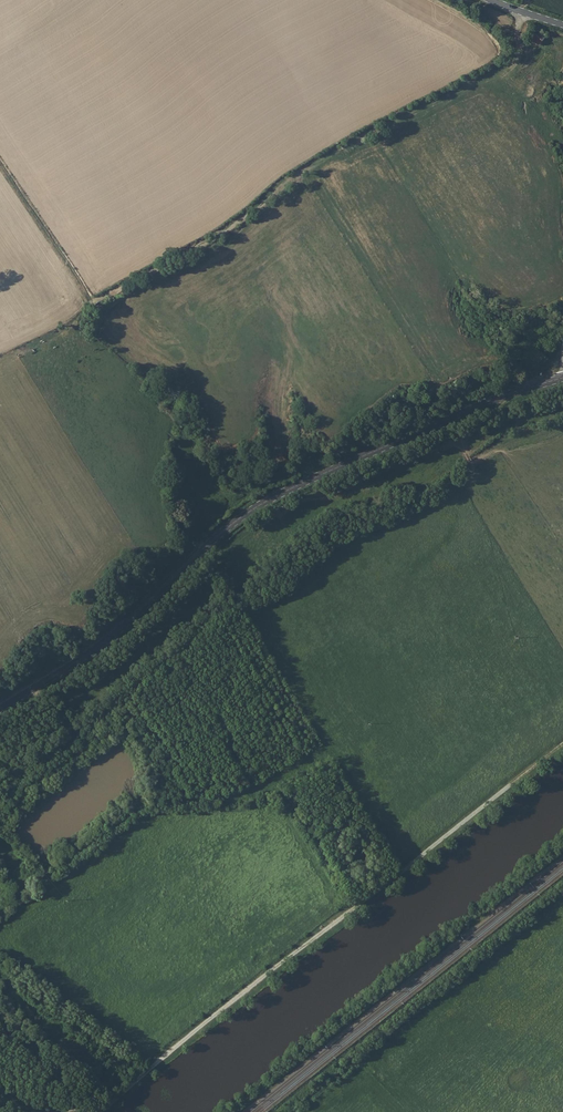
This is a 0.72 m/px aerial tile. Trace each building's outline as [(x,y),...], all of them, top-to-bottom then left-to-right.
[(536,29),(530,38),(539,45),(546,36),(536,29)]
